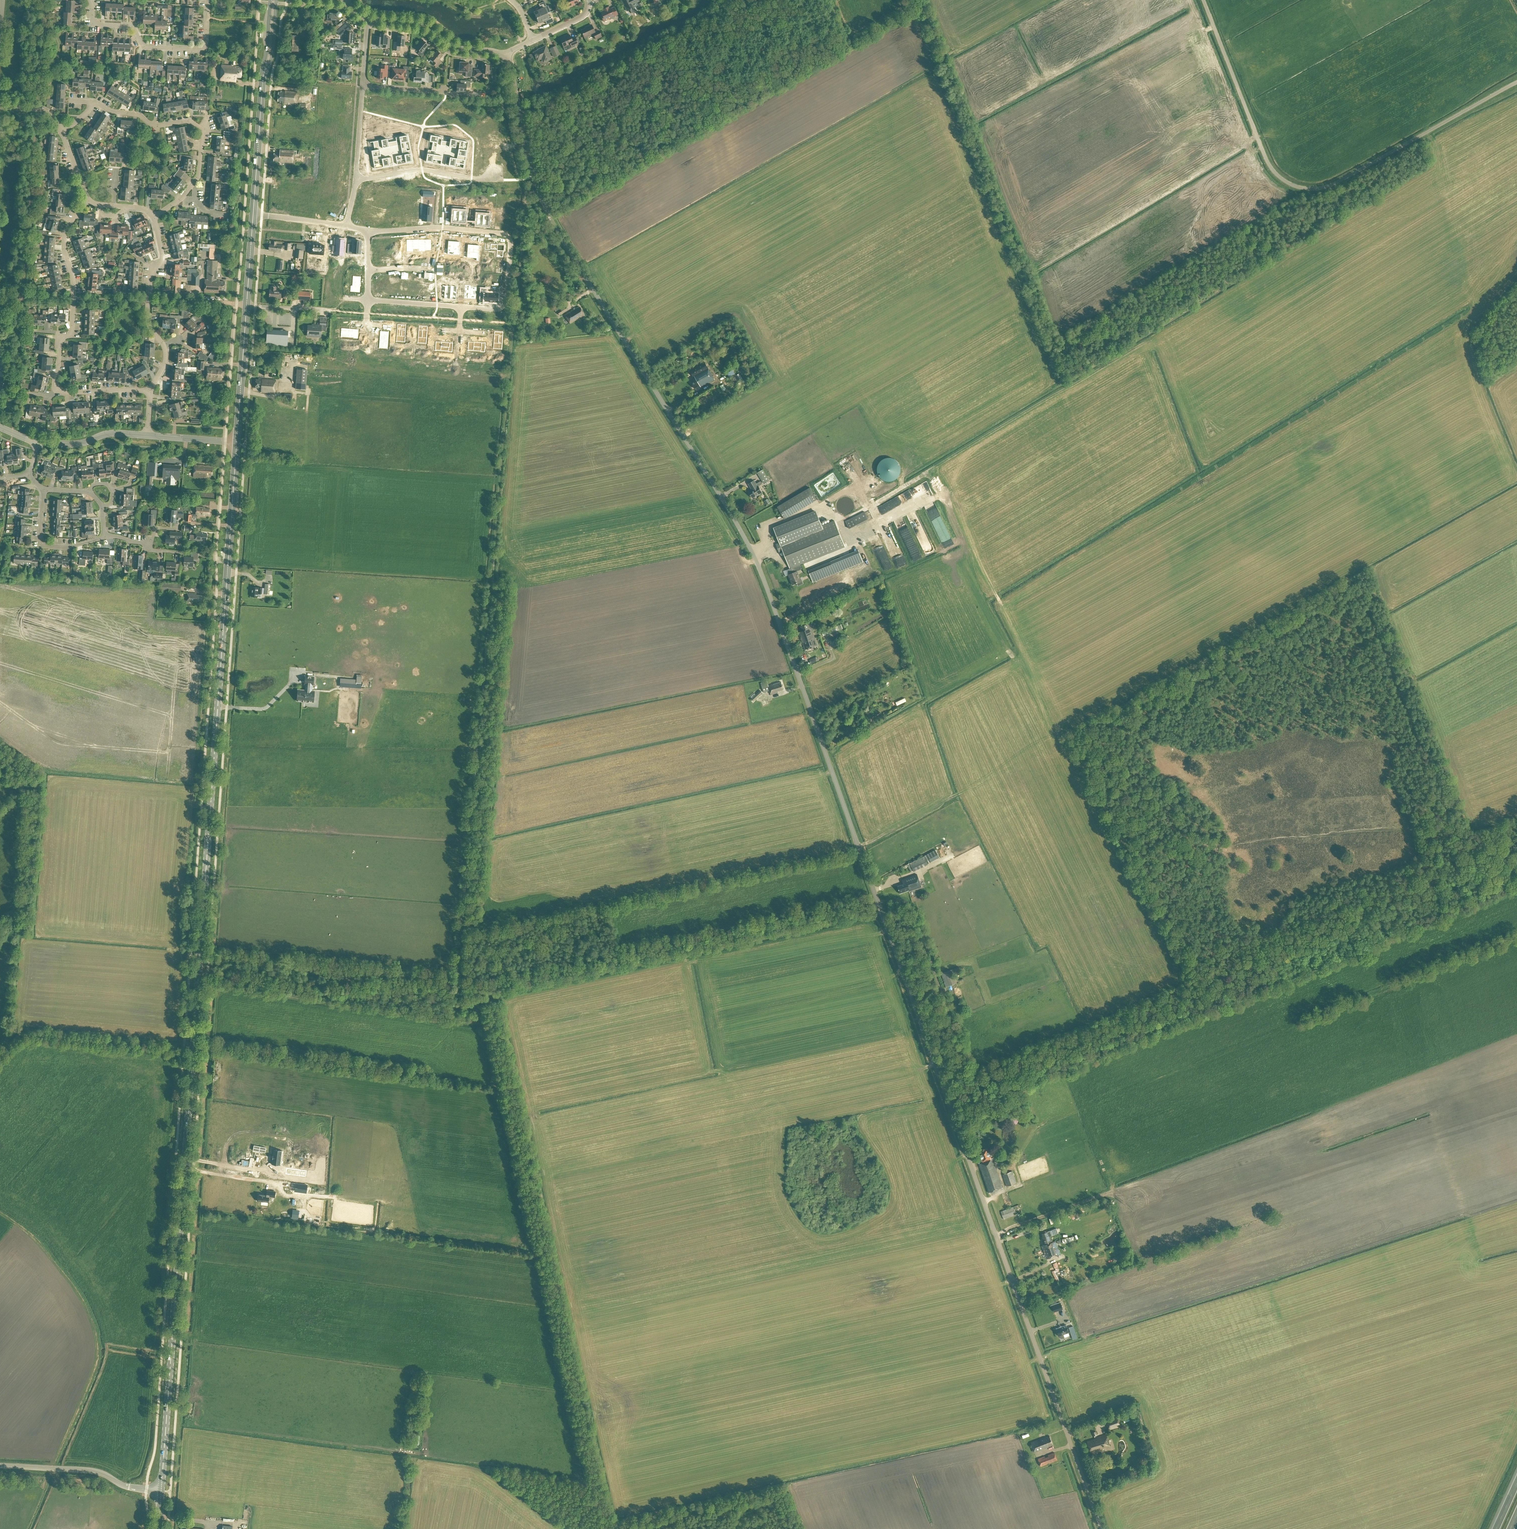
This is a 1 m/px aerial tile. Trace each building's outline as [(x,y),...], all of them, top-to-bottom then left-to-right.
[(250,0),(238,0),(237,3),(238,3),(238,5),(235,4),(235,10),(241,10),(241,5),(240,5),(240,3),(250,4),(250,0)] [(630,10),(632,13),(636,11),(634,7),(632,4),(639,1),(639,0),(622,0),(621,0),(627,11),(630,10)] [(541,9),(534,12),(536,18),(547,13),(550,12),(548,6),(547,7),(544,1),(538,4),(541,9)] [(110,4),(110,12),(115,12),(115,17),(117,17),(118,12),(117,12),(117,4),(110,4)] [(612,17),(617,15),(614,7),(611,9),(610,7),(608,8),(608,7),(603,9),(604,11),(600,12),(602,15),(601,16),(603,21),(608,19),(609,20),(613,18),(612,17)] [(342,20),(342,19),(343,19),(343,18),(341,16),(341,14),(340,12),(338,12),(336,14),(330,13),(329,13),(329,14),(329,15),(328,15),(327,20),(331,21),(335,22),(336,23),(335,24),(336,25),(338,27),(344,22),(343,21),(342,20)] [(547,13),(536,18),(539,23),(545,21),(547,24),(553,21),(550,15),(548,16),(547,13)] [(347,23),(336,32),(340,36),(342,33),(344,35),(344,39),(343,42),(354,43),(354,40),(355,33),(348,33),(348,31),(352,28),(347,23)] [(596,39),(601,37),(598,30),(595,32),(591,25),(587,27),(588,27),(581,31),(584,38),(593,34),(596,39)] [(193,36),(188,36),(188,32),(180,32),(180,38),(187,38),(187,41),(193,42),(193,36)] [(380,37),(376,37),(375,46),(380,46),(380,44),(383,45),(383,48),(389,48),(390,42),(386,41),(387,35),(381,34),(380,37)] [(298,51),(299,36),(291,35),(290,51),(298,51)] [(575,46),(578,44),(575,38),(572,39),(570,35),(560,40),(563,47),(570,44),(571,47),(575,45),(575,46)] [(404,47),(405,36),(398,36),(397,42),(394,42),(393,50),(400,51),(400,46),(404,47)] [(424,49),(428,45),(426,43),(426,42),(424,40),(423,41),(416,48),(420,51),(418,54),(422,57),(427,51),(424,49)] [(550,59),(551,57),(546,47),(544,47),(538,50),(538,51),(535,52),(534,54),(537,59),(538,60),(542,58),(543,61),(544,62),(550,59)] [(352,61),(353,55),(352,54),(352,49),(344,48),(344,54),(343,54),(343,59),(348,60),(348,61),(352,61)] [(438,61),(442,56),(437,51),(431,59),(434,61),(432,64),(436,67),(440,63),(438,61)] [(231,64),(231,66),(222,65),(220,80),(236,82),(236,77),(241,77),(242,68),(239,68),(239,66),(234,66),(234,65),(235,65),(235,60),(232,60),(231,64)] [(156,70),(156,73),(156,75),(158,75),(158,70),(162,71),(162,76),(165,76),(165,70),(163,69),(163,62),(157,62),(156,70)] [(472,77),(473,65),(469,65),(469,63),(460,62),(459,68),(457,68),(457,73),(462,74),(462,71),(466,72),(465,77),(472,77)] [(490,74),(490,70),(489,70),(489,65),(486,65),(486,64),(482,64),(482,68),(480,68),(480,70),(474,69),(474,76),(478,77),(484,77),(484,74),(490,74)] [(378,69),(377,78),(378,79),(379,79),(380,79),(380,78),(383,79),(383,77),(387,77),(388,66),(382,65),(381,69),(378,69)] [(398,81),(399,69),(395,69),(395,66),(389,65),(389,73),(392,73),(392,79),(395,80),(395,81),(398,81)] [(351,79),(352,72),(350,72),(350,66),(343,66),(343,71),(342,71),(341,78),(351,79)] [(403,70),(399,69),(398,81),(402,81),(402,80),(405,80),(405,74),(409,74),(409,67),(403,66),(403,70)] [(428,82),(429,74),(425,71),(416,71),(416,74),(414,74),(413,74),(413,75),(412,76),(413,76),(413,77),(414,77),(413,82),(421,83),(421,82),(428,82)] [(470,88),(471,81),(469,81),(461,80),(461,84),(457,84),(457,88),(456,88),(455,92),(460,92),(461,91),(465,92),(466,87),(470,88)] [(117,89),(118,89),(120,86),(118,85),(116,88),(112,86),(107,94),(112,97),(117,89)] [(122,92),(123,93),(125,89),(123,88),(121,91),(118,89),(117,89),(112,97),(117,100),(122,92)] [(327,92),(326,99),(343,100),(343,96),(350,97),(350,89),(339,88),(338,93),(327,92)] [(117,100),(122,104),(127,95),(128,96),(130,93),(128,91),(126,94),(123,93),(122,92),(117,100)] [(179,91),(180,97),(182,110),(188,109),(187,100),(183,101),(181,91),(179,91)] [(296,104),(297,92),(281,91),(281,92),(278,92),(278,101),(280,101),(280,103),(296,104)] [(127,95),(122,104),(127,107),(132,99),(133,99),(135,96),(133,94),(131,98),(128,96),(127,95)] [(149,111),(150,102),(147,102),(147,97),(142,96),(141,103),(144,103),(143,110),(149,111)] [(193,110),(199,110),(199,101),(199,97),(190,96),(190,103),(193,103),(193,110)] [(199,101),(199,110),(205,110),(205,104),(208,104),(208,97),(199,97),(199,101)] [(154,103),(150,102),(149,111),(155,112),(156,105),(159,105),(160,99),(154,98),(154,103)] [(170,98),(168,99),(170,112),(176,111),(175,102),(171,103),(170,98)] [(335,103),(335,107),(337,107),(337,113),(348,114),(349,108),(344,107),(345,104),(335,103)] [(218,118),(219,124),(232,120),(229,111),(223,113),(224,116),(218,118)] [(107,123),(111,126),(112,124),(108,121),(110,118),(103,113),(100,119),(107,123)] [(335,119),(335,122),(343,123),(344,120),(348,120),(348,114),(337,113),(336,119),(335,119)] [(100,119),(96,124),(107,131),(109,129),(105,126),(107,123),(100,119)] [(127,129),(127,121),(121,120),(121,127),(118,127),(117,133),(123,134),(123,129),(127,129)] [(232,120),(219,124),(221,129),(228,127),(229,130),(235,128),(232,120)] [(305,120),(304,129),(313,130),(314,120),(305,120)] [(134,121),(127,121),(127,129),(130,129),(130,134),(136,135),(136,128),(133,128),(134,121)] [(280,126),(279,137),(293,138),(294,128),(296,128),(296,124),(289,123),(289,127),(280,126)] [(106,133),(107,131),(96,124),(93,128),(93,129),(98,132),(100,133),(102,130),(106,133)] [(331,125),(331,133),(335,133),(335,138),(346,139),(346,131),(342,131),(342,126),(331,125)] [(91,127),(88,132),(99,140),(100,138),(96,135),(98,132),(93,129),(93,128),(91,127)] [(492,127),(487,128),(489,137),(494,136),(497,135),(496,130),(493,131),(492,127)] [(487,128),(477,130),(478,135),(483,134),(484,138),(489,137),(487,128)] [(99,140),(88,132),(84,137),(91,142),(93,139),(97,141),(99,140)] [(407,135),(396,138),(396,140),(399,139),(402,152),(406,151),(405,142),(408,142),(407,135)] [(431,135),(429,142),(433,142),(431,151),(436,152),(438,139),(441,139),(442,139),(442,137),(431,135)] [(217,139),(216,145),(225,146),(225,142),(230,143),(230,137),(224,136),(223,139),(217,139)] [(494,136),(489,137),(491,146),(499,144),(498,139),(495,140),(494,136)] [(484,138),(481,138),(482,143),(485,143),(486,146),(486,147),(491,146),(489,137),(484,138)] [(387,139),(378,141),(378,143),(381,142),(382,148),(397,146),(397,141),(396,141),(388,143),(387,139)] [(441,141),(440,145),(455,148),(456,142),(460,143),(460,140),(450,139),(450,142),(441,141)] [(460,143),(457,155),(463,157),(463,160),(465,160),(467,150),(463,150),(464,142),(464,141),(460,140),(460,143)] [(375,150),(371,151),(373,160),(375,160),(374,157),(380,156),(378,143),(378,141),(373,142),(375,150)] [(499,144),(491,146),(492,155),(495,154),(497,154),(497,150),(500,149),(499,144)] [(225,146),(216,145),(216,151),(222,152),(222,155),(229,155),(229,150),(224,149),(225,146)] [(76,149),(79,155),(91,150),(90,148),(86,150),(85,146),(76,149)] [(330,146),(329,155),(346,156),(346,147),(330,146)] [(486,146),(482,147),(483,152),(487,152),(487,156),(492,155),(491,146),(486,147),(486,146)] [(116,153),(117,153),(118,149),(115,149),(115,152),(110,152),(109,162),(115,162),(116,153)] [(115,162),(121,163),(122,153),(123,153),(124,149),(121,149),(121,153),(117,153),(116,153),(115,162)] [(81,160),(89,158),(87,154),(92,153),(91,150),(79,155),(81,160)] [(122,153),(121,163),(127,163),(128,154),(129,154),(130,150),(127,150),(127,153),(123,153),(122,153)] [(293,164),(294,151),(280,150),(280,154),(274,153),(273,161),(279,162),(279,163),(293,164)] [(409,154),(396,156),(396,161),(397,161),(405,159),(406,163),(412,162),(410,150),(408,150),(409,154)] [(428,150),(426,162),(432,163),(433,159),(441,161),(442,156),(429,154),(430,150),(428,150)] [(184,161),(184,165),(192,165),(193,159),(186,159),(187,156),(180,155),(179,161),(184,161)] [(445,163),(445,165),(455,167),(455,163),(464,165),(465,160),(463,160),(450,157),(449,162),(449,164),(446,163),(445,163)] [(81,160),(82,166),(95,162),(94,160),(90,161),(89,158),(81,160)] [(375,160),(373,160),(374,165),(382,163),(383,167),(393,165),(392,163),(389,164),(388,158),(375,160)] [(332,160),(331,169),(333,169),(335,169),(344,170),(345,167),(345,164),(338,164),(339,161),(332,160)] [(95,162),(82,166),(85,172),(93,169),(91,165),(96,164),(95,162)] [(177,172),(182,176),(185,173),(185,171),(192,172),(192,165),(184,165),(183,168),(179,168),(178,170),(177,172)] [(134,176),(134,178),(138,178),(138,176),(134,175),(134,171),(125,170),(124,176),(134,176)] [(175,182),(182,187),(186,182),(180,178),(182,176),(177,172),(174,176),(177,179),(175,182)] [(134,181),(134,178),(134,176),(124,176),(124,182),(134,182),(133,184),(137,184),(137,182),(134,181)] [(51,180),(51,184),(51,187),(55,186),(55,184),(59,184),(59,178),(50,178),(46,178),(46,181),(51,180)] [(133,188),(133,189),(133,190),(137,190),(137,188),(133,187),(133,184),(134,182),(124,182),(124,188),(133,188)] [(166,186),(171,190),(173,188),(178,192),(182,187),(175,182),(173,185),(169,182),(166,186)] [(157,199),(158,190),(154,190),(155,185),(149,184),(149,191),(152,191),(151,198),(157,199)] [(332,184),(331,199),(342,200),(343,185),(332,184)] [(158,190),(157,199),(163,199),(164,193),(169,193),(171,190),(166,186),(162,186),(161,190),(158,190)] [(277,187),(276,196),(289,197),(289,188),(277,187)] [(131,189),(133,189),(133,188),(124,188),(122,188),(121,194),(131,195),(130,196),(134,196),(134,193),(131,193),(131,189)] [(57,196),(56,200),(65,201),(65,195),(59,194),(59,191),(52,190),(52,196),(57,196)] [(134,200),(130,199),(130,196),(131,195),(121,194),(120,200),(130,201),(130,202),(137,203),(138,198),(135,197),(134,200)] [(398,205),(398,212),(401,212),(401,220),(402,221),(405,222),(405,221),(407,221),(408,209),(402,209),(402,205),(398,205)] [(63,213),(64,207),(55,206),(55,209),(50,209),(50,214),(55,215),(56,215),(57,212),(63,213)] [(408,209),(407,221),(409,221),(409,222),(412,222),(412,221),(414,221),(414,213),(418,213),(418,207),(412,206),(412,210),(408,209)] [(423,207),(422,220),(431,221),(432,208),(423,207)] [(450,208),(450,214),(453,214),(452,221),(458,222),(459,208),(450,208)] [(459,208),(458,222),(464,222),(465,215),(468,215),(468,209),(459,208)] [(359,209),(358,221),(366,222),(367,210),(359,209)] [(474,211),(474,217),(477,218),(476,225),(482,225),(483,212),(474,211)] [(483,212),(482,225),(488,226),(489,218),(492,219),(492,213),(483,212)] [(89,223),(90,213),(85,213),(84,221),(80,220),(79,227),(83,228),(83,226),(89,226),(89,223)] [(96,214),(90,213),(89,223),(94,223),(93,226),(98,226),(98,220),(95,220),(96,214)] [(55,215),(50,214),(47,214),(45,223),(57,227),(59,222),(54,220),(55,215)] [(143,216),(138,218),(142,226),(145,225),(146,227),(151,225),(148,220),(146,221),(143,216)] [(499,217),(498,226),(502,226),(502,227),(503,227),(503,226),(505,226),(505,227),(506,227),(506,226),(512,227),(512,218),(499,217)] [(142,226),(138,218),(133,220),(135,224),(132,226),(135,232),(140,230),(139,228),(142,226)] [(46,231),(46,230),(55,232),(57,227),(45,223),(43,230),(38,230),(38,234),(46,234),(47,231),(46,231)] [(106,234),(106,224),(101,224),(100,230),(97,230),(97,233),(94,233),(96,236),(100,237),(100,233),(106,234)] [(106,234),(105,237),(110,237),(110,238),(114,238),(114,231),(111,231),(112,225),(106,224),(106,234)] [(117,231),(114,231),(114,238),(118,239),(118,235),(123,235),(123,226),(118,225),(117,231)] [(128,240),(131,240),(134,238),(132,232),(132,231),(128,231),(129,226),(123,226),(123,235),(128,236),(128,240)] [(169,235),(170,241),(180,239),(180,238),(179,235),(184,234),(183,231),(178,232),(178,233),(169,235)] [(85,244),(85,242),(83,239),(88,238),(87,235),(82,237),(83,238),(73,241),(75,247),(85,244)] [(55,244),(55,238),(45,237),(45,236),(40,236),(40,239),(45,239),(45,242),(44,244),(55,244)] [(184,237),(180,238),(180,239),(170,241),(171,247),(181,245),(180,240),(185,239),(184,237)] [(149,242),(146,244),(150,252),(155,250),(153,244),(155,243),(153,238),(148,240),(149,242)] [(332,245),(332,251),(343,252),(344,240),(336,240),(336,246),(332,245)] [(87,250),(87,249),(85,245),(90,243),(89,241),(85,242),(85,244),(75,247),(77,253),(80,252),(87,250)] [(348,244),(347,253),(352,254),(353,253),(360,253),(360,249),(361,249),(361,246),(360,246),(361,242),(353,241),(353,244),(348,244)] [(445,248),(444,254),(453,255),(454,241),(448,241),(448,248),(445,248)] [(44,250),(54,250),(55,244),(44,244),(45,242),(40,242),(40,245),(44,245),(44,250)] [(290,251),(291,244),(286,243),(285,246),(276,245),(276,242),(273,242),(273,245),(269,244),(269,250),(273,251),(273,252),(282,253),(282,249),(285,250),(290,251)] [(145,255),(141,246),(140,243),(132,246),(135,252),(138,251),(140,257),(145,255)] [(141,246),(145,255),(150,252),(146,244),(141,246)] [(310,244),(309,254),(323,255),(324,245),(310,244)] [(464,252),(464,257),(473,258),(474,245),(468,244),(467,252),(464,252)] [(505,245),(485,244),(485,250),(490,250),(491,249),(497,250),(496,257),(503,257),(503,251),(504,251),(504,245),(505,245)] [(182,249),(181,245),(171,247),(173,253),(183,251),(183,252),(188,251),(187,248),(182,249)] [(89,248),(87,249),(87,250),(80,252),(82,258),(91,254),(92,255),(96,254),(95,251),(91,253),(89,248)] [(296,249),(295,258),(303,258),(304,250),(296,249)] [(183,251),(173,253),(174,259),(184,257),(184,258),(189,257),(188,251),(183,252),(183,251)] [(93,259),(92,255),(91,254),(82,258),(84,263),(93,260),(94,261),(96,260),(98,260),(97,257),(93,259)] [(95,264),(94,261),(93,260),(84,263),(86,269),(95,266),(95,267),(100,265),(99,263),(95,264)] [(139,268),(140,262),(130,261),(130,260),(125,260),(125,262),(129,263),(129,266),(129,267),(139,268)] [(225,290),(225,282),(219,281),(219,280),(216,280),(217,261),(207,260),(207,280),(205,279),(204,292),(218,293),(219,290),(225,290)] [(49,273),(59,271),(58,265),(48,267),(48,266),(43,267),(44,269),(48,268),(49,271),(49,273)] [(318,265),(317,276),(318,276),(320,276),(325,276),(326,276),(327,265),(318,265)] [(129,273),(139,274),(139,268),(129,267),(129,266),(124,266),(124,268),(129,269),(129,273)] [(196,272),(197,269),(188,269),(187,280),(189,280),(189,285),(199,286),(199,274),(199,272),(196,272)] [(187,277),(179,277),(179,272),(182,273),(182,271),(170,270),(170,275),(173,275),(173,279),(176,279),(176,281),(186,282),(187,277)] [(60,276),(59,271),(49,273),(49,271),(44,272),(45,275),(50,274),(50,277),(50,279),(60,276)] [(97,280),(98,278),(100,278),(102,276),(103,275),(103,274),(104,272),(94,271),(94,274),(89,273),(88,279),(97,280)] [(332,280),(331,291),(339,292),(339,289),(343,289),(344,275),(339,274),(339,280),(332,280)] [(52,285),(62,282),(60,276),(50,279),(50,277),(46,278),(46,281),(51,280),(51,283),(52,285)] [(360,292),(360,286),(360,283),(361,276),(353,276),(352,286),(350,286),(350,292),(360,292)] [(53,290),(63,288),(62,282),(52,285),(51,283),(47,284),(47,287),(52,286),(53,290)] [(97,285),(88,284),(87,290),(95,291),(95,293),(102,294),(102,291),(96,290),(97,285)] [(442,285),(441,291),(444,291),(444,299),(450,299),(451,286),(442,285)] [(270,290),(269,290),(268,297),(271,297),(271,298),(276,299),(281,299),(281,298),(285,298),(286,291),(281,290),(281,291),(275,290),(276,286),(270,286),(270,290)] [(486,290),(482,289),(481,297),(485,297),(484,301),(489,302),(490,302),(492,302),(492,303),(492,302),(497,302),(497,296),(497,293),(486,293),(486,290)] [(298,291),(298,300),(310,300),(311,292),(298,291)] [(563,303),(554,309),(556,312),(556,311),(559,315),(567,310),(563,303)] [(581,317),(585,314),(580,307),(579,308),(578,307),(565,315),(570,324),(578,319),(577,318),(580,316),(581,317)] [(38,325),(38,315),(35,315),(35,310),(29,309),(29,316),(32,316),(31,325),(38,325)] [(49,310),(48,317),(48,321),(51,321),(51,324),(55,324),(58,325),(59,314),(53,314),(53,309),(49,309),(49,310)] [(38,315),(38,325),(44,325),(45,317),(48,317),(49,310),(43,310),(43,315),(38,315)] [(64,314),(59,314),(58,325),(61,325),(61,324),(65,324),(68,325),(68,322),(69,310),(64,310),(64,314)] [(184,325),(188,328),(198,318),(196,316),(193,316),(191,318),(188,315),(189,313),(186,312),(183,320),(186,320),(187,322),(184,325)] [(167,315),(160,314),(159,321),(163,321),(163,328),(169,328),(170,316),(167,316),(167,315)] [(173,315),(170,315),(170,316),(169,328),(175,329),(176,322),(180,323),(180,316),(173,315)] [(198,318),(188,328),(192,332),(195,329),(197,329),(198,330),(200,328),(202,330),(206,326),(198,318)] [(308,326),(307,335),(308,335),(308,336),(321,337),(321,328),(326,328),(326,322),(320,322),(319,325),(312,325),(312,326),(308,326)] [(398,324),(396,341),(405,342),(406,325),(398,324)] [(418,326),(417,343),(426,343),(427,327),(418,326)] [(341,328),(340,337),(357,339),(358,330),(341,328)] [(280,333),(280,332),(275,332),(275,331),(273,331),(272,332),(268,331),(267,344),(272,344),(274,344),(279,344),(281,344),(281,345),(286,345),(287,332),(282,332),(282,333),(280,333)] [(380,331),(379,349),(379,348),(387,349),(389,332),(380,331)] [(494,332),(493,349),(502,349),(503,332),(494,332)] [(40,344),(49,345),(49,338),(43,338),(44,335),(36,334),(36,337),(41,338),(40,344)] [(146,350),(155,350),(155,344),(149,343),(149,340),(143,340),(142,343),(146,343),(146,350)] [(74,344),(74,351),(82,351),(83,348),(86,348),(87,342),(80,342),(80,345),(74,344)] [(435,342),(435,352),(452,352),(453,343),(435,342)] [(468,342),(468,351),(484,352),(485,342),(468,342)] [(49,345),(40,344),(40,350),(35,350),(35,353),(41,354),(42,354),(42,351),(48,351),(49,345)] [(188,358),(188,353),(189,353),(189,350),(187,350),(187,349),(182,349),(181,353),(175,352),(175,358),(184,358),(188,358)] [(140,357),(141,358),(147,362),(148,356),(154,357),(155,350),(146,350),(145,356),(142,356),(142,354),(140,354),(140,357)] [(82,351),(74,351),(73,357),(79,358),(79,361),(82,361),(87,361),(87,355),(82,355),(82,351)] [(197,355),(205,361),(208,361),(210,359),(208,357),(200,351),(197,355)] [(43,357),(42,363),(51,364),(52,358),(47,357),(47,354),(42,354),(41,354),(41,357),(43,357)] [(0,363),(8,363),(8,355),(1,355),(0,363)] [(184,358),(175,358),(174,363),(180,363),(180,366),(188,367),(188,363),(184,363),(184,358)] [(138,368),(143,376),(149,373),(146,368),(148,366),(144,360),(142,361),(144,365),(138,368)] [(80,371),(79,368),(83,365),(82,361),(79,361),(75,362),(76,365),(70,366),(71,373),(80,371)] [(51,364),(42,363),(42,366),(38,366),(37,372),(42,373),(46,373),(46,370),(51,371),(51,364)] [(694,377),(690,380),(695,389),(700,385),(701,387),(715,379),(705,363),(690,371),(694,377)] [(184,375),(184,371),(187,371),(188,367),(180,366),(178,366),(178,369),(172,369),(172,374),(181,375),(184,375)] [(132,367),(131,368),(128,369),(131,375),(134,374),(137,379),(143,376),(138,368),(136,370),(132,367)] [(124,368),(123,370),(123,373),(120,373),(119,382),(124,383),(125,378),(127,378),(130,377),(128,370),(127,368),(124,368)] [(223,376),(223,372),(222,371),(222,369),(207,368),(206,379),(221,380),(222,376),(223,376)] [(92,381),(98,382),(99,373),(96,372),(96,370),(91,369),(90,375),(93,375),(92,381)] [(306,391),(308,370),(297,369),(296,390),(306,391)] [(102,373),(99,373),(98,382),(103,382),(104,376),(106,377),(107,371),(102,370),(102,373)] [(86,380),(85,376),(85,375),(80,374),(80,371),(71,373),(72,379),(78,378),(79,381),(86,380)] [(42,373),(37,372),(34,372),(33,377),(38,378),(37,382),(47,384),(48,378),(42,376),(42,373)] [(181,375),(172,374),(171,379),(177,380),(177,383),(184,383),(185,380),(184,380),(184,375),(181,375)] [(275,393),(276,380),(258,378),(258,380),(256,379),(255,388),(261,388),(261,392),(275,393)] [(47,384),(37,382),(36,386),(32,384),(30,390),(38,392),(39,389),(46,390),(47,384)] [(169,385),(168,390),(178,391),(180,391),(181,387),(184,387),(184,383),(177,383),(174,382),(174,385),(169,385)] [(178,391),(168,390),(168,396),(173,396),(173,399),(181,399),(181,396),(180,396),(180,391),(178,391)] [(103,401),(103,411),(107,410),(107,413),(113,413),(112,406),(109,407),(109,400),(103,401)] [(100,411),(103,411),(103,401),(97,401),(97,408),(94,408),(95,414),(100,414),(100,411)] [(171,412),(173,411),(184,408),(181,409),(180,406),(184,405),(183,401),(176,403),(176,402),(173,403),(173,404),(170,405),(170,404),(168,404),(169,407),(170,407),(171,412)] [(81,403),(82,413),(86,413),(86,418),(93,418),(92,408),(89,408),(89,402),(81,403)] [(77,413),(82,413),(81,403),(73,404),(73,410),(70,410),(70,411),(71,419),(78,419),(77,413)] [(36,416),(37,406),(35,406),(34,406),(30,406),(30,410),(27,409),(26,418),(31,419),(31,416),(36,416)] [(44,407),(37,406),(36,416),(42,417),(42,420),(45,421),(47,411),(44,410),(44,407)] [(66,418),(69,417),(69,419),(71,419),(70,411),(66,411),(65,406),(59,407),(60,416),(60,419),(66,419),(66,418)] [(50,421),(54,421),(55,421),(56,418),(56,416),(60,416),(59,407),(53,407),(53,414),(50,414),(50,421)] [(173,411),(174,416),(173,416),(174,419),(176,418),(179,417),(182,416),(184,415),(185,417),(188,416),(187,411),(183,412),(183,409),(184,408),(173,411)] [(23,458),(22,455),(21,448),(17,449),(17,450),(15,450),(15,454),(12,454),(13,464),(19,463),(18,458),(23,458)] [(3,450),(4,459),(7,459),(8,465),(13,464),(12,454),(9,455),(8,449),(3,450)] [(41,474),(46,476),(51,467),(52,464),(49,462),(48,463),(44,461),(41,466),(44,467),(41,474)] [(117,477),(123,479),(127,466),(127,465),(119,462),(117,469),(120,470),(117,477)] [(106,477),(104,464),(99,464),(99,463),(95,463),(96,464),(96,471),(99,470),(100,478),(106,477)] [(104,464),(106,477),(111,477),(111,469),(114,469),(113,463),(110,463),(104,464)] [(58,473),(60,467),(52,464),(51,467),(46,476),(47,476),(52,478),(55,472),(58,473)] [(87,465),(81,466),(81,464),(78,465),(78,466),(79,472),(82,472),(82,479),(88,479),(87,470),(87,465)] [(93,470),(87,470),(88,479),(94,478),(93,471),(96,471),(96,464),(93,465),(93,470)] [(138,467),(133,465),(132,468),(127,466),(123,479),(128,481),(131,474),(135,475),(138,467)] [(212,475),(213,468),(210,468),(210,466),(194,465),(193,477),(206,478),(206,476),(211,477),(211,475),(212,475)] [(75,466),(75,467),(72,467),(72,470),(68,470),(67,481),(67,480),(73,481),(74,473),(77,473),(77,466),(75,466)] [(178,478),(179,467),(176,467),(176,468),(174,468),(174,467),(170,466),(170,467),(168,467),(168,466),(165,466),(164,476),(168,476),(168,481),(174,482),(174,478),(178,478)] [(67,481),(68,470),(68,471),(64,471),(64,467),(60,467),(58,473),(62,473),(61,480),(67,481)] [(762,469),(757,473),(764,484),(769,480),(767,476),(762,469)] [(762,493),(758,486),(762,484),(760,481),(756,484),(754,481),(749,484),(752,489),(748,491),(752,498),(762,493)] [(810,488),(803,492),(777,507),(784,519),(810,504),(817,500),(810,488)] [(911,490),(880,504),(884,511),(914,497),(911,490)] [(120,494),(120,499),(133,500),(137,500),(138,495),(134,495),(134,492),(127,491),(127,494),(120,494)] [(917,501),(931,495),(930,491),(915,498),(917,501)] [(836,500),(842,515),(855,510),(848,495),(836,500)] [(82,505),(82,508),(92,507),(91,502),(83,502),(83,497),(78,498),(78,505),(82,505)] [(133,500),(120,499),(119,505),(126,506),(126,509),(133,509),(133,508),(134,509),(134,506),(133,506),(133,500)] [(166,518),(165,522),(176,523),(176,517),(179,518),(183,518),(184,505),(180,505),(180,511),(172,510),(172,513),(167,513),(166,518)] [(209,515),(209,509),(205,508),(205,507),(196,507),(196,514),(193,514),(193,515),(186,515),(186,521),(191,521),(191,517),(197,518),(197,515),(204,515),(204,514),(209,515)] [(156,518),(157,510),(151,510),(151,515),(145,515),(144,525),(152,525),(153,517),(156,518)] [(113,515),(113,521),(122,520),(122,515),(127,514),(127,511),(120,512),(120,515),(113,515)] [(865,511),(846,520),(849,527),(869,518),(865,511)] [(816,512),(774,529),(780,543),(776,544),(780,553),(783,551),(790,568),(787,570),(789,574),(788,574),(792,585),(797,583),(798,586),(803,584),(801,578),(799,578),(795,567),(845,547),(836,526),(836,525),(835,522),(834,520),(821,526),(816,512)] [(929,538),(919,517),(911,520),(921,542),(929,538)] [(122,520),(113,521),(114,527),(121,526),(121,529),(128,529),(127,526),(123,526),(122,520)] [(94,534),(94,527),(85,528),(85,532),(82,532),(82,538),(88,538),(88,535),(94,534)] [(170,532),(170,535),(166,535),(166,543),(175,543),(175,538),(182,539),(182,533),(170,532)] [(207,540),(207,534),(203,534),(203,533),(195,532),(195,535),(191,535),(191,539),(195,539),(195,540),(202,541),(202,540),(207,540)] [(113,564),(114,555),(110,554),(110,550),(105,549),(105,550),(99,549),(99,558),(107,559),(107,564),(113,564)] [(129,566),(129,559),(126,559),(127,549),(119,549),(119,552),(117,552),(117,559),(123,560),(122,565),(129,566)] [(877,558),(880,557),(881,563),(884,562),(885,566),(890,565),(886,549),(875,552),(877,558)] [(93,560),(93,552),(83,551),(83,558),(80,558),(79,565),(85,565),(86,559),(93,560)] [(198,560),(198,551),(192,551),(191,557),(184,557),(184,567),(189,567),(189,566),(193,566),(193,560),(198,560)] [(894,558),(900,569),(909,564),(903,553),(894,558)] [(142,568),(143,556),(135,555),(133,567),(142,568)] [(149,561),(148,569),(147,570),(147,572),(148,573),(152,573),(153,572),(154,572),(154,578),(162,578),(163,568),(159,568),(160,562),(149,561)] [(831,561),(808,570),(813,582),(836,573),(831,561)] [(175,570),(175,573),(174,578),(179,578),(179,573),(179,566),(176,566),(176,563),(167,562),(166,570),(175,570)] [(181,584),(161,583),(161,591),(181,592),(181,584)] [(270,584),(265,584),(264,594),(272,595),(272,591),(270,590),(270,584)] [(262,588),(259,588),(252,587),(251,596),(258,597),(258,594),(261,594),(262,588)] [(202,602),(202,595),(196,595),(196,593),(187,593),(186,601),(195,602),(196,601),(202,602)] [(805,650),(817,646),(812,630),(814,630),(811,623),(801,626),(803,631),(799,633),(805,650)] [(835,627),(822,632),(823,636),(837,631),(835,627)] [(297,701),(303,702),(304,702),(305,702),(306,702),(314,702),(315,691),(312,691),(312,685),(313,685),(314,677),(305,676),(304,685),(305,685),(305,690),(298,690),(297,701)] [(341,678),(337,678),(337,680),(340,681),(340,686),(356,688),(360,688),(361,677),(357,676),(356,679),(341,678)] [(763,687),(763,689),(764,691),(769,690),(771,695),(778,693),(777,691),(783,689),(781,682),(768,686),(767,684),(775,681),(775,679),(762,683),(763,687)] [(751,699),(753,702),(763,693),(760,690),(756,695),(754,693),(751,697),(752,698),(751,699)] [(924,856),(909,863),(914,872),(928,865),(924,856)] [(909,891),(921,887),(917,874),(902,880),(903,884),(897,886),(899,894),(908,890),(909,891)] [(959,967),(941,973),(946,987),(955,983),(952,974),(961,971),(959,967)] [(977,1164),(987,1194),(1002,1188),(992,1159),(990,1159),(986,1149),(981,1151),(980,1151),(979,1151),(979,1152),(977,1152),(981,1163),(977,1164)] [(272,1150),(270,1163),(278,1164),(280,1150),(272,1150)] [(300,1170),(286,1168),(285,1174),(300,1177),(300,1170)] [(1002,1174),(1006,1186),(1017,1183),(1013,1171),(1002,1174)] [(307,1185),(295,1183),(294,1191),(306,1193),(307,1185)] [(257,1201),(264,1202),(264,1204),(267,1205),(268,1202),(269,1197),(275,1197),(275,1192),(267,1191),(266,1194),(258,1193),(257,1201)] [(1019,1204),(1001,1210),(1004,1218),(1022,1212),(1019,1204)] [(1070,1214),(1072,1220),(1080,1217),(1077,1209),(1072,1211),(1073,1213),(1070,1214)] [(1042,1240),(1044,1246),(1051,1243),(1050,1240),(1051,1240),(1050,1238),(1049,1238),(1049,1237),(1058,1234),(1056,1229),(1046,1233),(1044,1232),(1042,1232),(1041,1234),(1043,1240),(1042,1240)] [(1044,1246),(1041,1247),(1043,1250),(1044,1250),(1045,1254),(1044,1254),(1046,1260),(1059,1255),(1054,1242),(1051,1243),(1044,1246)] [(1053,1263),(1056,1269),(1053,1270),(1055,1275),(1062,1273),(1057,1261),(1053,1263)] [(1062,1308),(1060,1302),(1052,1305),(1054,1311),(1062,1308)] [(1066,1325),(1056,1328),(1059,1336),(1060,1336),(1061,1339),(1064,1337),(1069,1336),(1068,1333),(1069,1332),(1066,1325)] [(1073,1326),(1069,1328),(1073,1339),(1077,1338),(1073,1326)] [(1106,1420),(1109,1430),(1121,1426),(1118,1416),(1106,1420)] [(410,1447),(418,1448),(420,1434),(412,1433),(410,1447)] [(1045,1448),(1053,1445),(1049,1435),(1031,1442),(1034,1452),(1042,1449),(1042,1448),(1045,1447),(1045,1448)] [(1097,1439),(1086,1442),(1090,1453),(1091,1454),(1095,1452),(1095,1451),(1109,1447),(1106,1435),(1097,1438),(1097,1439)] [(1038,1459),(1040,1466),(1057,1459),(1054,1452),(1047,1455),(1048,1456),(1045,1457),(1045,1456),(1038,1459)]
